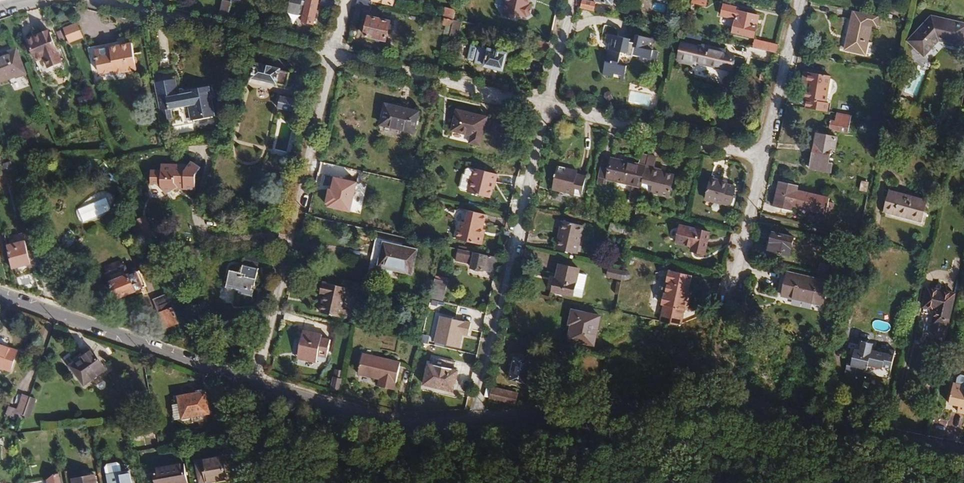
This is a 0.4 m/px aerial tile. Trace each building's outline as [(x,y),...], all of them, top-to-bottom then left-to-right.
[(233,0),(224,0),(220,18),(228,20),(233,0)] [(288,14),(299,17),(300,15),(304,16),(302,23),(313,26),(320,0),(307,0),(306,7),(302,6),(303,0),(291,0),(288,14)] [(372,1),(368,0),(358,0),(356,8),(370,11),(372,1)] [(530,4),(528,4),(529,0),(507,0),(503,15),(515,18),(516,15),(526,17),(526,16),(527,16),(530,14),(531,7),(530,4)] [(596,2),(584,0),(583,0),(581,8),(594,11),(596,2)] [(686,21),(692,23),(697,4),(705,6),(707,0),(705,0),(692,0),(686,21)] [(723,4),(721,15),(736,19),(733,32),(755,38),(759,15),(738,11),(738,7),(723,4)] [(865,54),(872,25),(877,26),(879,17),(853,11),(845,50),(865,54)] [(369,16),(364,37),(386,42),(391,22),(369,16)] [(908,41),(924,56),(939,41),(963,46),(963,43),(963,24),(932,16),(908,41)] [(452,27),(454,20),(443,17),(441,25),(446,26),(452,27)] [(458,39),(462,22),(454,20),(452,27),(450,37),(458,39)] [(76,23),(62,29),(68,42),(81,37),(76,23)] [(450,37),(452,27),(446,26),(444,36),(450,38),(450,37)] [(61,62),(49,30),(27,39),(36,62),(44,59),(47,68),(61,62)] [(620,80),(623,81),(626,67),(618,65),(621,53),(627,54),(626,55),(632,57),(632,55),(640,57),(639,62),(650,64),(656,40),(636,35),(634,43),(630,42),(630,39),(607,34),(605,43),(610,44),(603,75),(613,77),(614,74),(620,76),(620,80)] [(545,53),(548,42),(534,38),(531,50),(545,53)] [(777,53),(778,46),(755,40),(753,48),(777,53)] [(95,49),(99,72),(113,69),(114,73),(135,69),(135,64),(135,63),(135,57),(133,57),(131,43),(117,46),(117,49),(111,49),(110,47),(95,49)] [(681,43),(677,62),(695,66),(696,62),(731,69),(734,55),(725,53),(726,51),(700,45),(700,47),(681,43)] [(471,46),(468,60),(476,62),(475,64),(503,71),(507,54),(471,46)] [(16,49),(0,55),(0,83),(15,77),(16,79),(26,74),(16,49)] [(36,62),(41,71),(47,69),(43,60),(36,62)] [(257,64),(253,78),(286,86),(289,74),(280,72),(281,70),(257,64)] [(214,116),(208,86),(188,89),(189,93),(178,95),(173,71),(152,75),(161,120),(172,118),(170,106),(187,103),(190,120),(214,116)] [(826,103),(831,76),(805,72),(803,82),(808,83),(807,88),(805,100),(807,101),(806,108),(806,109),(827,112),(829,104),(826,103)] [(649,106),(652,95),(634,91),(632,102),(649,106)] [(88,103),(86,96),(78,99),(81,106),(88,103)] [(281,97),(278,109),(294,113),(297,100),(281,97)] [(385,104),(380,125),(414,134),(419,112),(385,104)] [(457,110),(452,131),(471,136),(468,143),(481,147),(488,117),(457,110)] [(851,122),(852,116),(836,113),(835,118),(851,122)] [(849,134),(851,122),(835,118),(834,120),(831,119),(828,130),(849,134)] [(816,135),(810,169),(831,173),(832,165),(828,164),(831,149),(835,150),(837,138),(816,135)] [(641,183),(648,155),(640,153),(637,164),(611,158),(610,159),(603,157),(598,178),(607,180),(624,184),(632,186),(641,187),(641,183)] [(670,197),(675,175),(653,170),(656,157),(648,155),(641,183),(653,186),(652,193),(670,197)] [(159,172),(149,170),(147,184),(156,185),(164,195),(173,188),(179,188),(179,190),(191,191),(193,177),(198,170),(190,163),(185,170),(173,169),(173,167),(160,165),(159,172)] [(558,167),(552,190),(581,197),(586,176),(577,174),(578,171),(558,167)] [(460,187),(462,190),(468,191),(468,193),(490,198),(493,189),(495,189),(498,175),(476,170),(475,171),(468,169),(466,171),(465,175),(463,175),(460,187)] [(350,212),(358,181),(335,175),(332,187),(328,186),(325,202),(327,204),(326,207),(350,212)] [(710,178),(705,201),(730,207),(735,187),(727,185),(727,182),(710,178)] [(829,202),(830,199),(797,191),(798,186),(780,182),(774,207),(792,211),(793,206),(793,204),(803,206),(803,208),(826,214),(827,211),(829,202)] [(652,193),(653,186),(641,183),(641,187),(640,190),(652,193)] [(631,193),(632,186),(624,184),(622,190),(631,193)] [(640,190),(641,187),(632,186),(631,193),(629,203),(637,205),(640,190)] [(891,191),(886,212),(921,219),(922,214),(919,213),(923,198),(891,191)] [(81,222),(112,212),(108,199),(77,208),(81,222)] [(460,222),(456,240),(482,245),(485,230),(483,230),(486,215),(468,211),(465,223),(460,222)] [(143,236),(136,219),(130,222),(136,239),(143,236)] [(562,221),(555,249),(577,254),(583,226),(562,221)] [(623,236),(625,228),(611,225),(609,233),(623,236)] [(681,226),(676,244),(691,248),(690,251),(704,255),(710,233),(681,226)] [(772,232),(768,251),(789,257),(794,237),(772,232)] [(40,261),(36,249),(27,251),(25,240),(7,244),(12,269),(37,263),(40,276),(49,273),(45,260),(40,261)] [(384,243),(378,267),(411,275),(417,250),(384,243)] [(495,275),(498,259),(497,259),(457,250),(455,262),(471,266),(470,270),(495,275)] [(554,278),(551,292),(574,298),(574,296),(581,298),(586,276),(579,274),(580,270),(559,264),(555,279),(554,278)] [(230,270),(225,289),(238,292),(237,294),(253,298),(260,269),(242,265),(240,272),(230,270)] [(146,286),(140,270),(128,274),(125,266),(106,273),(116,299),(146,286)] [(620,280),(622,272),(608,269),(606,277),(620,280)] [(684,302),(687,293),(691,277),(668,271),(665,282),(662,284),(660,291),(662,294),(660,305),(662,306),(658,322),(676,326),(678,326),(682,310),(685,311),(687,302),(684,302)] [(787,272),(782,297),(822,306),(828,282),(787,272)] [(442,304),(447,283),(434,280),(430,301),(442,304)] [(324,296),(320,313),(346,320),(348,311),(343,310),(348,289),(323,283),(320,295),(324,296)] [(178,323),(166,293),(152,299),(164,329),(178,323)] [(927,293),(922,313),(934,316),(930,330),(945,334),(953,300),(927,293)] [(571,326),(567,340),(594,347),(600,317),(572,310),(569,325),(571,326)] [(470,325),(440,318),(433,344),(458,350),(462,336),(467,337),(470,325)] [(302,331),(296,360),(316,364),(317,361),(325,363),(330,340),(321,338),(322,336),(302,331)] [(850,357),(846,374),(856,377),(857,371),(867,373),(869,366),(883,369),(884,367),(892,369),(896,351),(890,350),(889,354),(872,350),(874,344),(863,341),(861,351),(855,350),(853,358),(850,357)] [(0,344),(0,368),(10,372),(18,350),(0,344)] [(84,384),(106,369),(92,349),(70,364),(84,384)] [(363,354),(358,375),(379,380),(378,387),(393,390),(399,363),(363,354)] [(453,371),(455,363),(435,358),(433,366),(453,371)] [(509,376),(508,380),(528,384),(529,380),(535,381),(537,370),(531,369),(532,362),(513,358),(512,363),(509,365),(507,373),(509,376)] [(453,392),(458,372),(453,371),(433,366),(428,364),(423,385),(453,392)] [(959,375),(956,377),(954,384),(951,384),(947,404),(957,406),(956,412),(963,414),(963,376),(959,375)] [(339,392),(342,380),(333,377),(330,389),(339,392)] [(512,406),(515,393),(494,388),(491,401),(512,406)] [(209,414),(204,391),(177,395),(179,404),(182,418),(209,414)] [(21,419),(29,396),(22,394),(17,408),(9,406),(6,414),(21,419)] [(29,418),(36,399),(29,396),(23,415),(29,418)] [(182,418),(179,404),(171,406),(174,420),(182,418)] [(223,456),(195,461),(199,482),(201,482),(227,479),(223,456)] [(183,462),(153,468),(155,482),(187,482),(183,462)] [(129,471),(120,473),(118,463),(104,466),(107,482),(131,482),(129,471)] [(95,474),(72,479),(72,482),(97,482),(95,474)]
